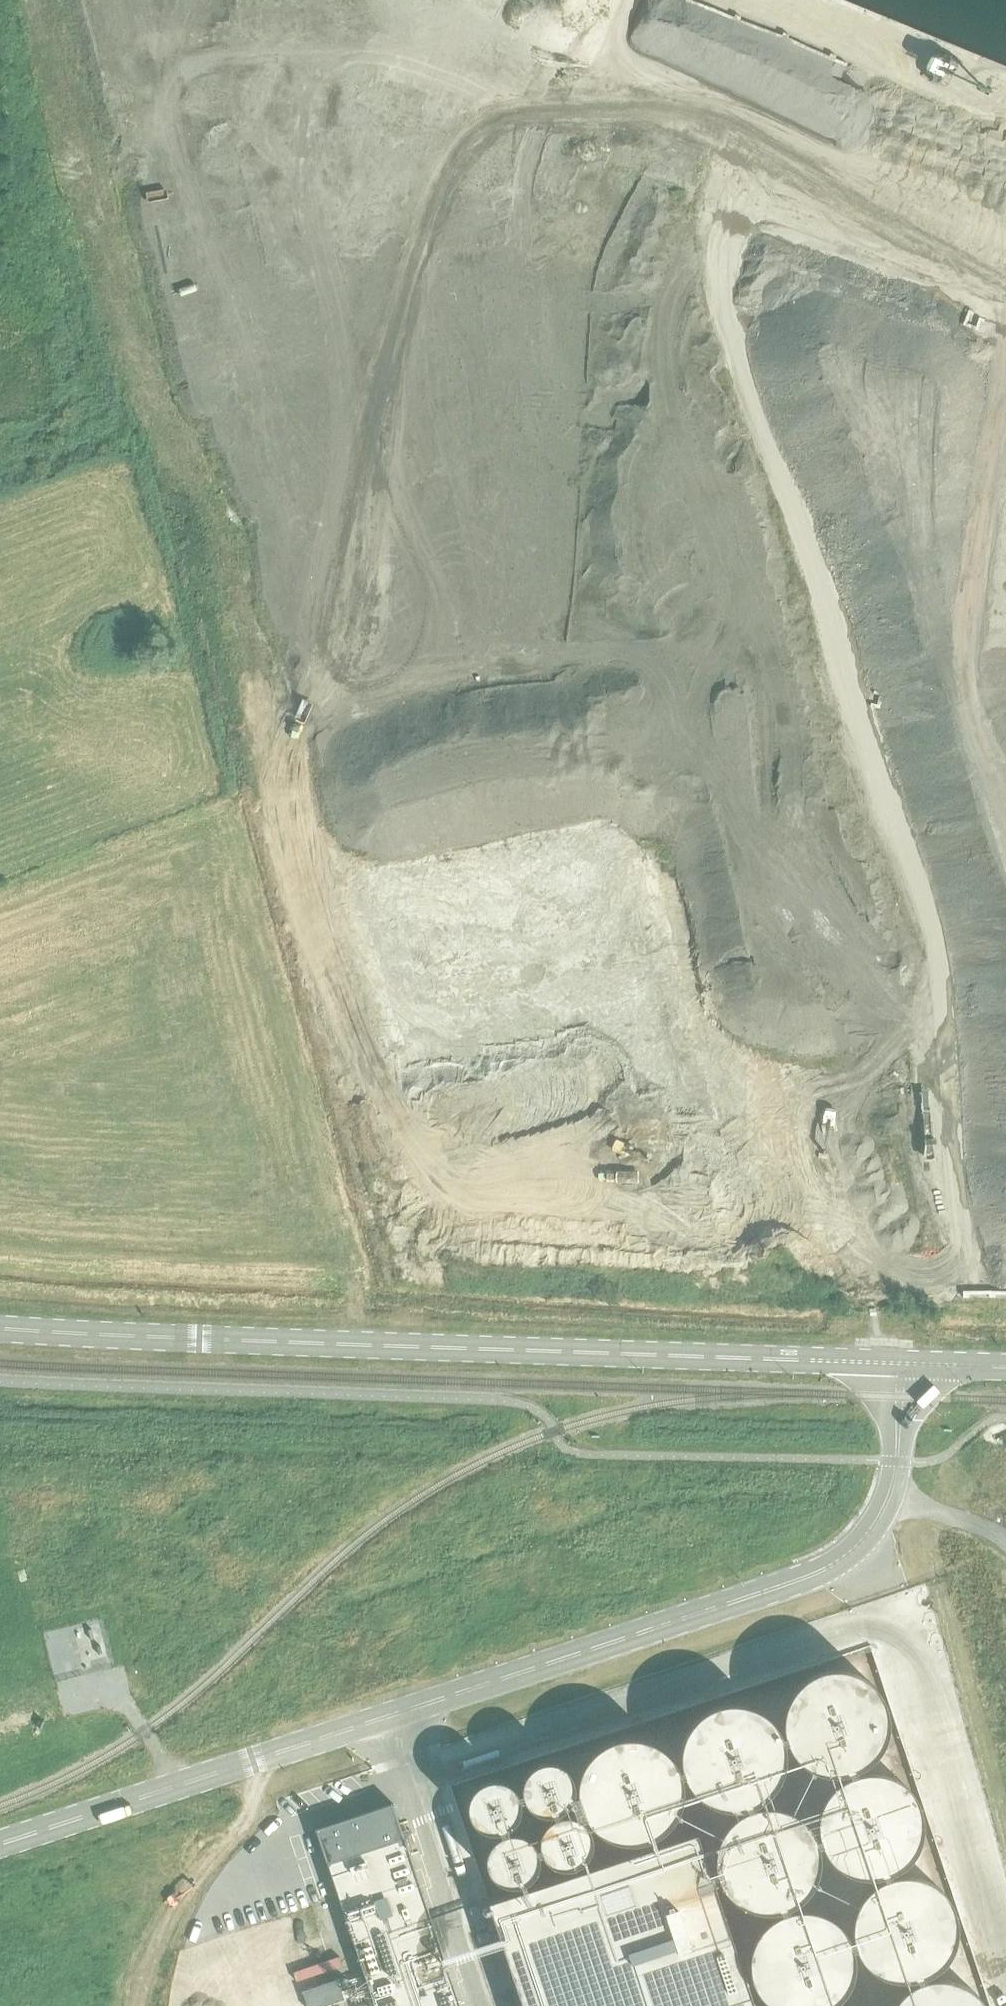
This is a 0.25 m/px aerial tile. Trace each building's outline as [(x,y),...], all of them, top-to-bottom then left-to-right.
[(852,1677),(835,1674),(818,1677),(803,1686),(792,1699),(786,1715),(786,1733),(791,1748),(801,1760),(814,1769),(829,1774),(844,1773),(859,1768),(872,1759),(881,1746),(885,1731),(885,1715),(879,1699),(868,1685),(852,1677)] [(749,1710),(732,1707),(715,1711),(700,1719),(688,1733),(682,1749),(682,1766),(688,1781),(697,1794),(710,1803),(725,1807),(741,1807),(756,1802),(768,1792),(777,1779),(782,1764),(782,1749),(775,1732),(764,1719),(749,1710)] [(644,1743),(627,1740),(610,1744),(595,1752),(584,1766),(578,1782),(578,1799),(583,1814),(592,1827),(605,1836),(620,1840),(636,1840),(651,1835),(664,1825),(673,1812),(677,1797),(677,1782),(671,1765),(659,1752),(644,1743)] [(549,1763),(541,1764),(533,1768),(527,1774),(523,1782),(522,1791),(524,1799),(528,1806),(535,1812),(543,1815),(551,1815),(559,1813),(566,1808),(571,1801),(574,1793),(574,1785),(571,1776),(565,1770),(558,1765),(549,1763)] [(887,1775),(870,1772),(853,1775),(838,1784),(827,1797),(821,1814),(821,1831),(826,1846),(835,1859),(848,1868),(863,1872),(879,1872),(894,1867),(907,1857),(916,1844),(920,1829),(920,1813),(914,1797),(902,1784),(887,1775)] [(496,1780),(488,1781),(480,1785),(474,1791),(470,1799),(469,1807),(471,1816),(475,1823),(482,1828),(490,1832),(498,1832),(506,1830),(513,1825),(518,1818),(521,1810),(521,1801),(518,1793),(512,1786),(505,1782),(496,1780)] [(316,1830),(375,2005),(461,2005),(395,1805),(316,1830)] [(787,1809),(770,1806),(752,1809),(737,1817),(726,1831),(720,1847),(720,1865),(725,1879),(735,1892),(748,1901),(763,1905),(779,1905),(794,1900),(806,1890),(815,1878),(820,1862),(819,1847),(813,1830),(802,1817),(787,1809)] [(570,1815),(561,1816),(553,1820),(547,1826),(543,1834),(542,1842),(544,1851),(548,1858),(555,1863),(563,1867),(571,1867),(580,1865),(587,1860),(592,1853),(594,1845),(594,1836),(591,1828),(585,1821),(578,1817),(570,1815)] [(513,1834),(505,1835),(497,1838),(491,1844),(487,1852),(486,1861),(488,1869),(492,1876),(499,1882),(507,1885),(515,1885),(523,1883),(530,1878),(535,1871),(538,1863),(538,1855),(535,1847),(529,1840),(522,1835),(513,1834)] [(489,1903),(524,2005),(753,2005),(696,1834),(489,1903)] [(920,1880),(903,1877),(886,1880),(871,1889),(859,1902),(854,1919),(854,1936),(859,1951),(868,1963),(881,1972),(896,1977),(912,1977),(927,1971),(939,1962),(948,1949),(953,1934),(953,1918),(947,1902),(935,1889),(920,1880)] [(802,1912),(784,1915),(769,1924),(758,1938),(752,1954),(752,1971),(757,1986),(767,1999),(777,2005),(827,2005),(838,1997),(847,1984),(852,1969),(851,1953),(845,1937),(834,1924),(819,1915),(802,1912)] [(939,1981),(922,1984),(907,1992),(895,2005),(983,2005),(971,1992),(956,1984),(939,1981)]
